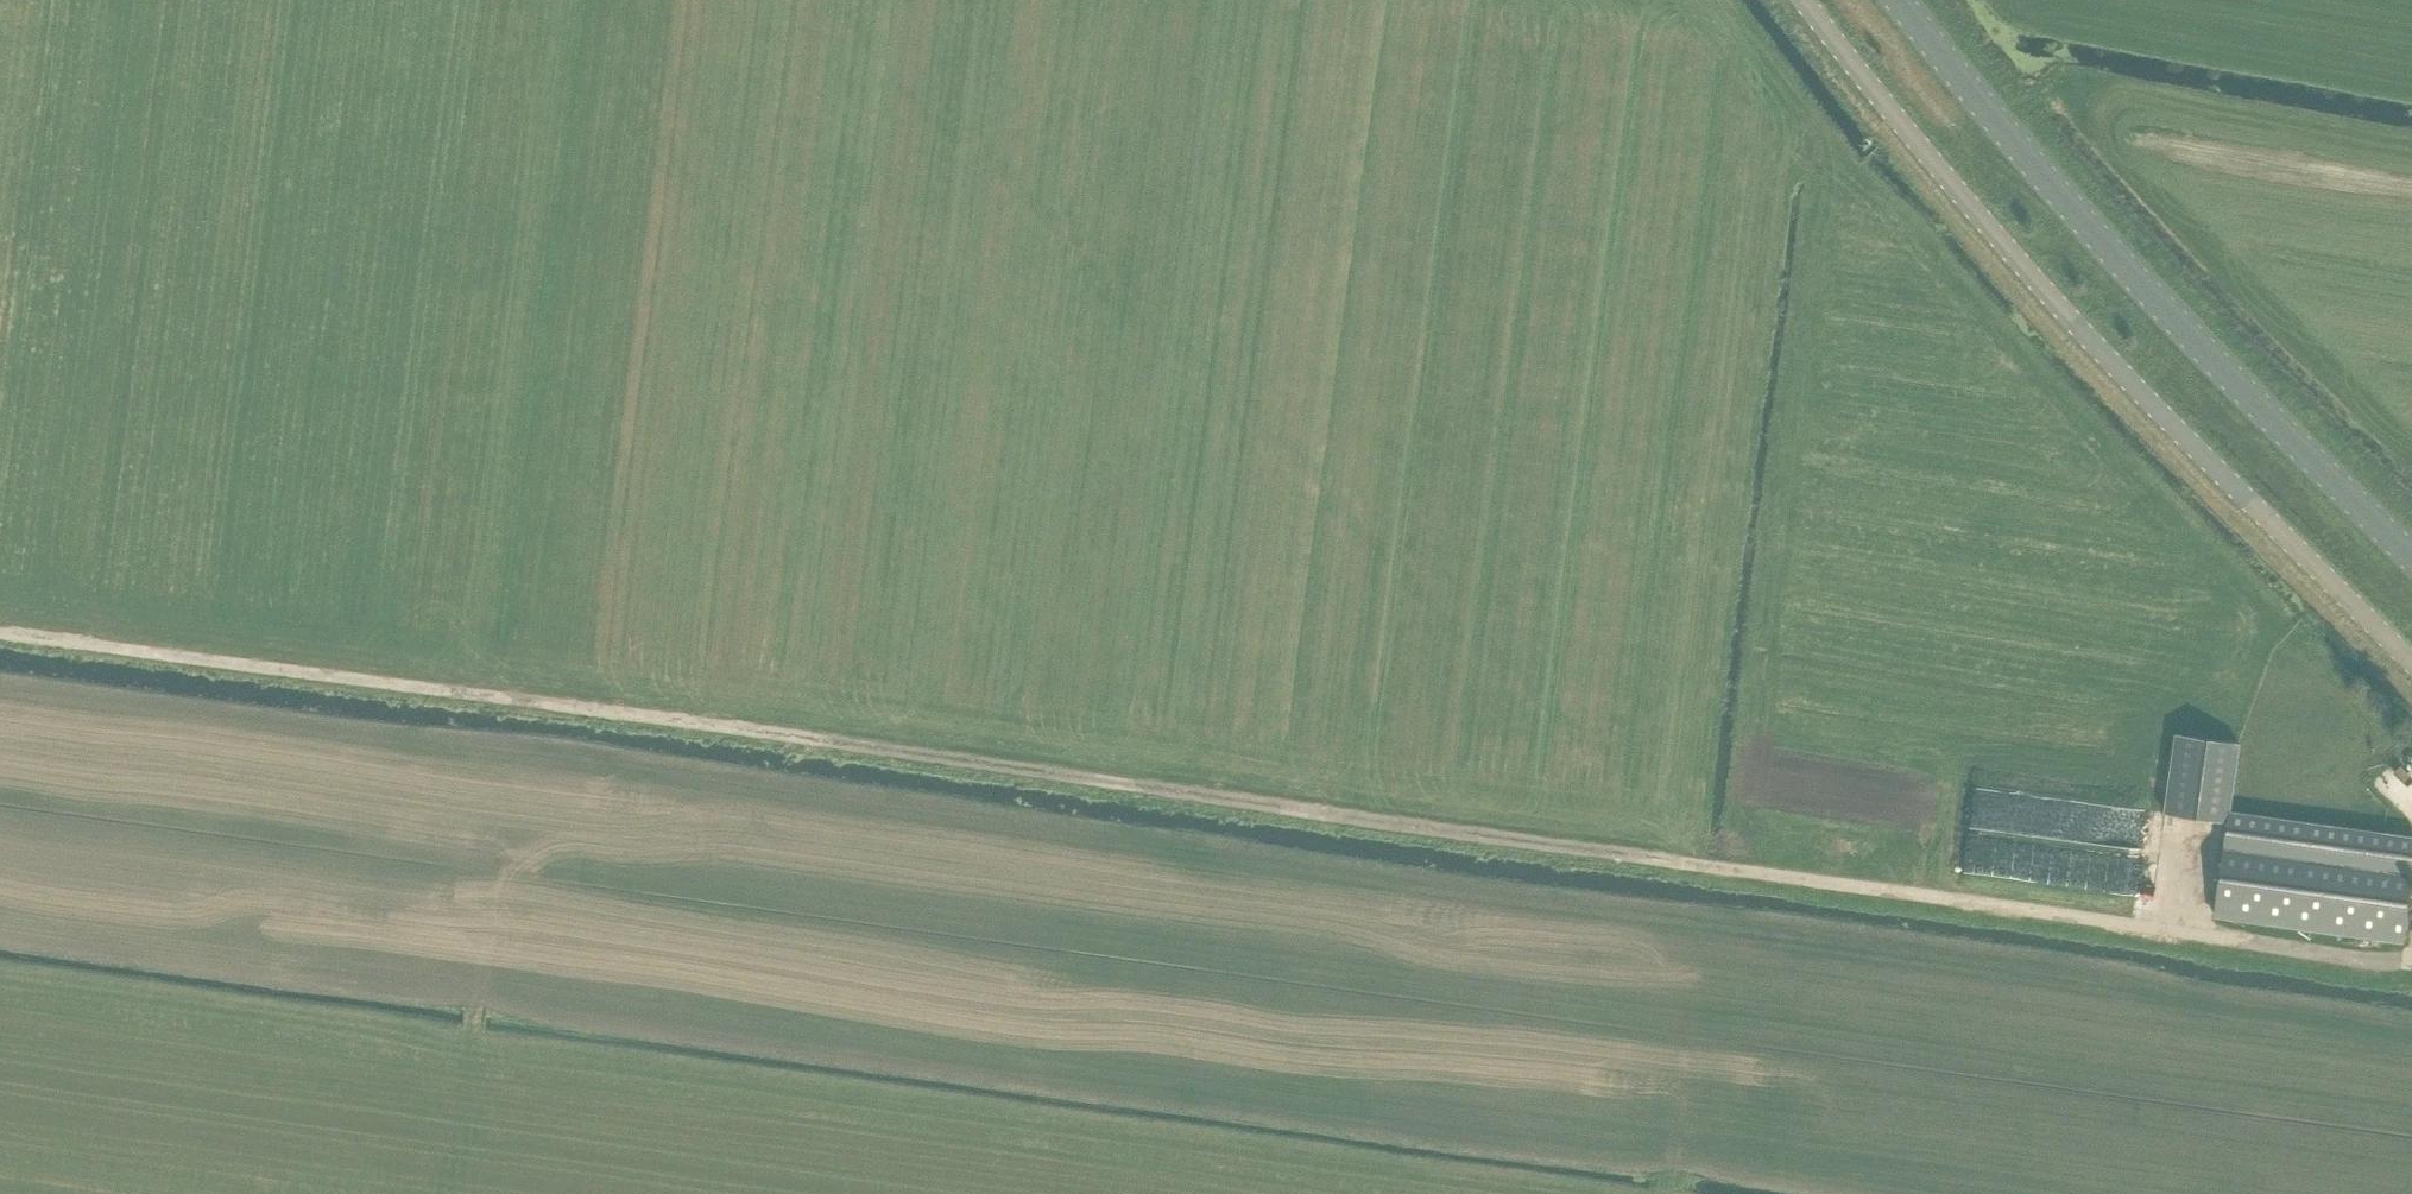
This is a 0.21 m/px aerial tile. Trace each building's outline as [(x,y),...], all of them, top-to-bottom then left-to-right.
[(2228,822),(2239,742),(2177,734),(2166,813),(2228,822)] [(2030,800),(2025,850),(2162,865),(2167,815),(2030,800)] [(2404,942),(2411,881),(2411,864),(2226,838),(2215,916),(2404,942)] [(2152,920),(2158,878),(1969,853),(1963,894),(2152,920)]
